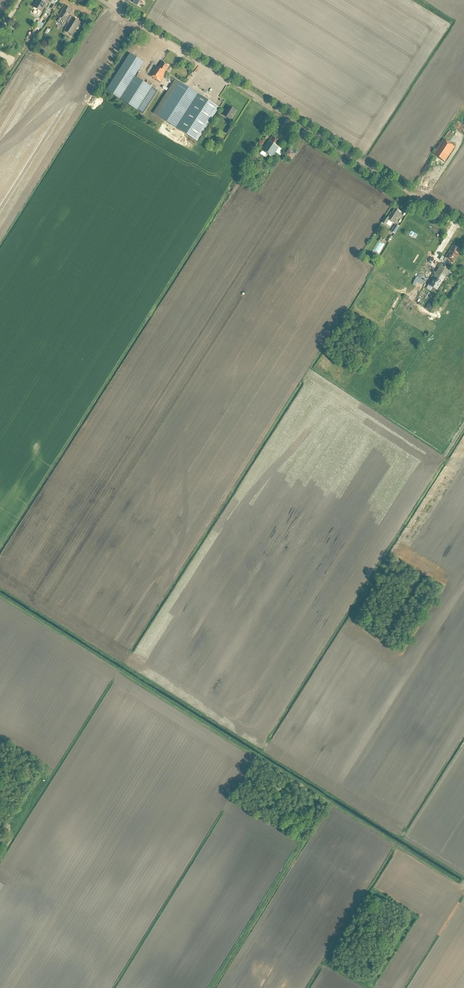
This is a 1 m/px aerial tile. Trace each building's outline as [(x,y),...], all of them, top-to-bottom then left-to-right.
[(48,0),(37,0),(33,7),(42,13),(48,1),(47,1),(48,0)] [(72,36),(81,22),(70,16),(71,15),(70,14),(73,10),(65,6),(58,17),(60,18),(57,22),(63,26),(65,22),(68,24),(64,30),(72,36)] [(144,115),(158,92),(135,77),(144,62),(131,54),(107,92),(144,115)] [(163,62),(159,68),(155,66),(149,75),(160,82),(166,73),(165,72),(169,66),(165,64),(165,63),(164,62),(163,62)] [(177,128),(199,94),(175,80),(153,113),(177,128)] [(199,95),(177,129),(198,142),(220,108),(199,95)] [(230,120),(236,111),(229,106),(223,116),(230,120)] [(229,135),(233,129),(229,126),(225,133),(229,135)] [(276,145),(278,141),(273,137),(270,141),(269,140),(260,154),(266,158),(268,154),(272,157),(279,147),(276,145)] [(445,162),(455,147),(443,139),(433,153),(445,162)] [(292,161),(297,154),(289,149),(285,156),(292,161)] [(394,224),(400,213),(399,212),(399,211),(395,209),(392,214),(391,213),(388,218),(386,216),(382,223),(386,225),(389,221),(394,224)] [(395,234),(400,227),(395,224),(391,231),(395,234)] [(453,262),(458,254),(457,253),(459,249),(453,245),(446,257),(453,262)] [(437,291),(449,272),(440,266),(428,285),(437,291)] [(413,284),(416,285),(418,281),(423,284),(425,280),(417,276),(413,284)]
